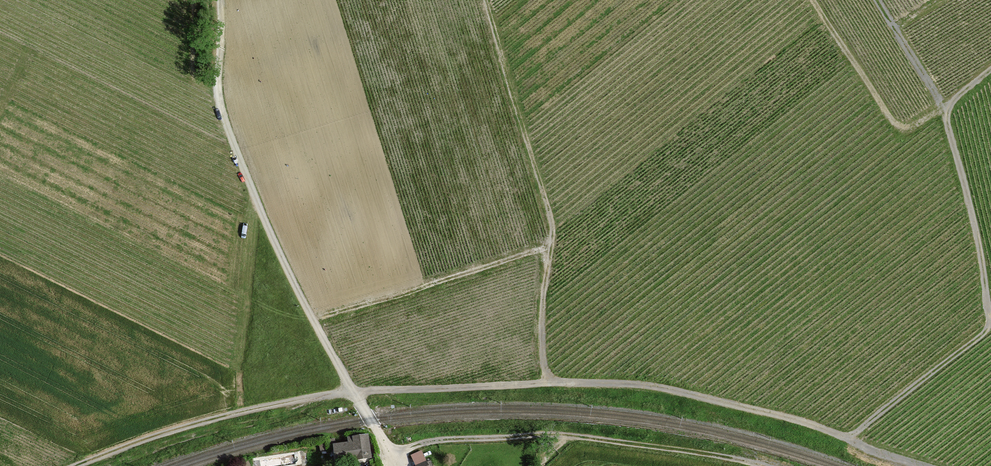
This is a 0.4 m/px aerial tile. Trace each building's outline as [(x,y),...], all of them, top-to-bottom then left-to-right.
[(352,449),(343,451),(345,462),(353,460),(366,458),(363,438),(351,440),(352,449)]
